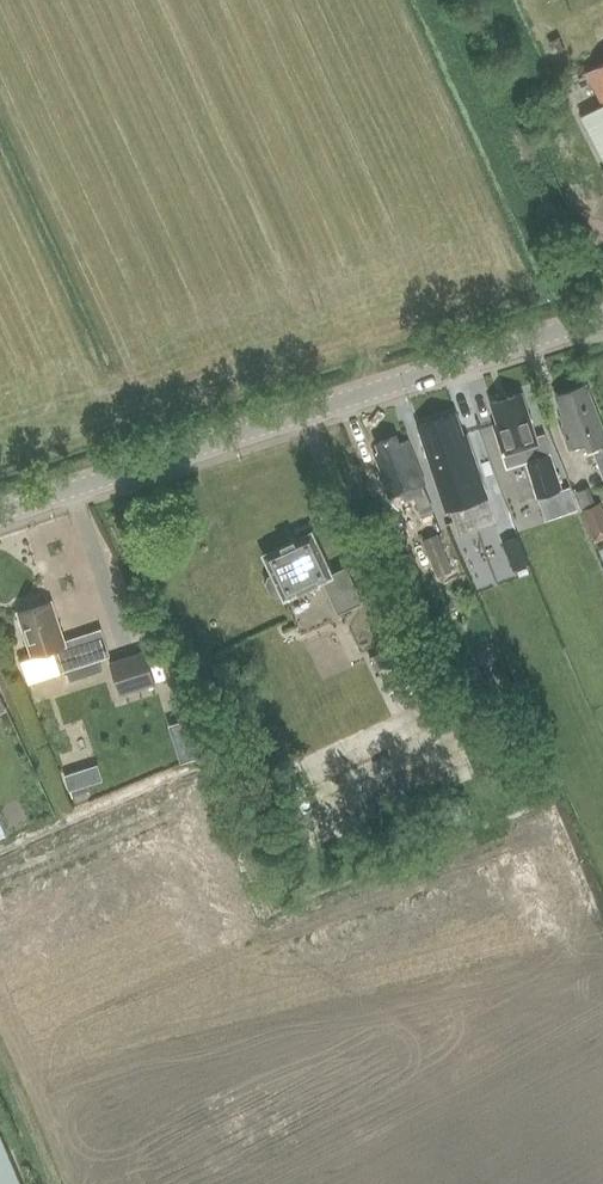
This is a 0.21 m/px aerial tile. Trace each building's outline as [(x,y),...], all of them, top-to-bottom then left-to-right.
[(561,36),(548,42),(553,52),(566,47),(561,36)] [(588,74),(602,104),(602,67),(588,74)] [(582,118),(602,160),(602,108),(582,118)] [(557,398),(568,427),(561,430),(570,454),(589,447),(591,453),(593,452),(602,476),(602,477),(602,435),(586,388),(557,398)] [(521,394),(490,405),(497,425),(493,426),(504,456),(509,469),(527,463),(549,455),(552,454),(545,433),(536,436),(521,394)] [(446,509),(485,497),(465,435),(462,437),(455,416),(420,427),(446,509)] [(379,454),(371,458),(378,474),(375,476),(386,501),(389,500),(402,494),(405,502),(414,498),(421,516),(434,511),(423,485),(424,485),(406,441),(398,444),(396,438),(375,446),(379,454)] [(549,455),(527,463),(540,499),(561,491),(549,455)] [(581,513),(594,545),(602,541),(602,510),(601,505),(581,513)] [(338,614),(362,603),(346,569),(331,576),(311,534),(263,556),(273,576),(267,578),(265,585),(270,595),(277,598),(282,596),(284,600),(323,582),(338,614)] [(518,536),(504,542),(515,569),(530,563),(518,536)] [(437,537),(422,543),(436,580),(452,574),(437,537)] [(587,554),(595,574),(602,570),(602,548),(587,554)] [(76,637),(61,641),(49,603),(20,612),(33,655),(52,649),(59,671),(67,669),(70,679),(88,674),(76,637)] [(145,651),(110,663),(120,693),(155,682),(145,651)] [(377,654),(369,658),(376,672),(384,669),(377,654)] [(506,670),(495,675),(504,696),(515,691),(506,670)] [(87,762),(63,769),(71,796),(95,789),(87,762)] [(0,1154),(0,1183),(23,1183),(9,1150),(0,1154)]
